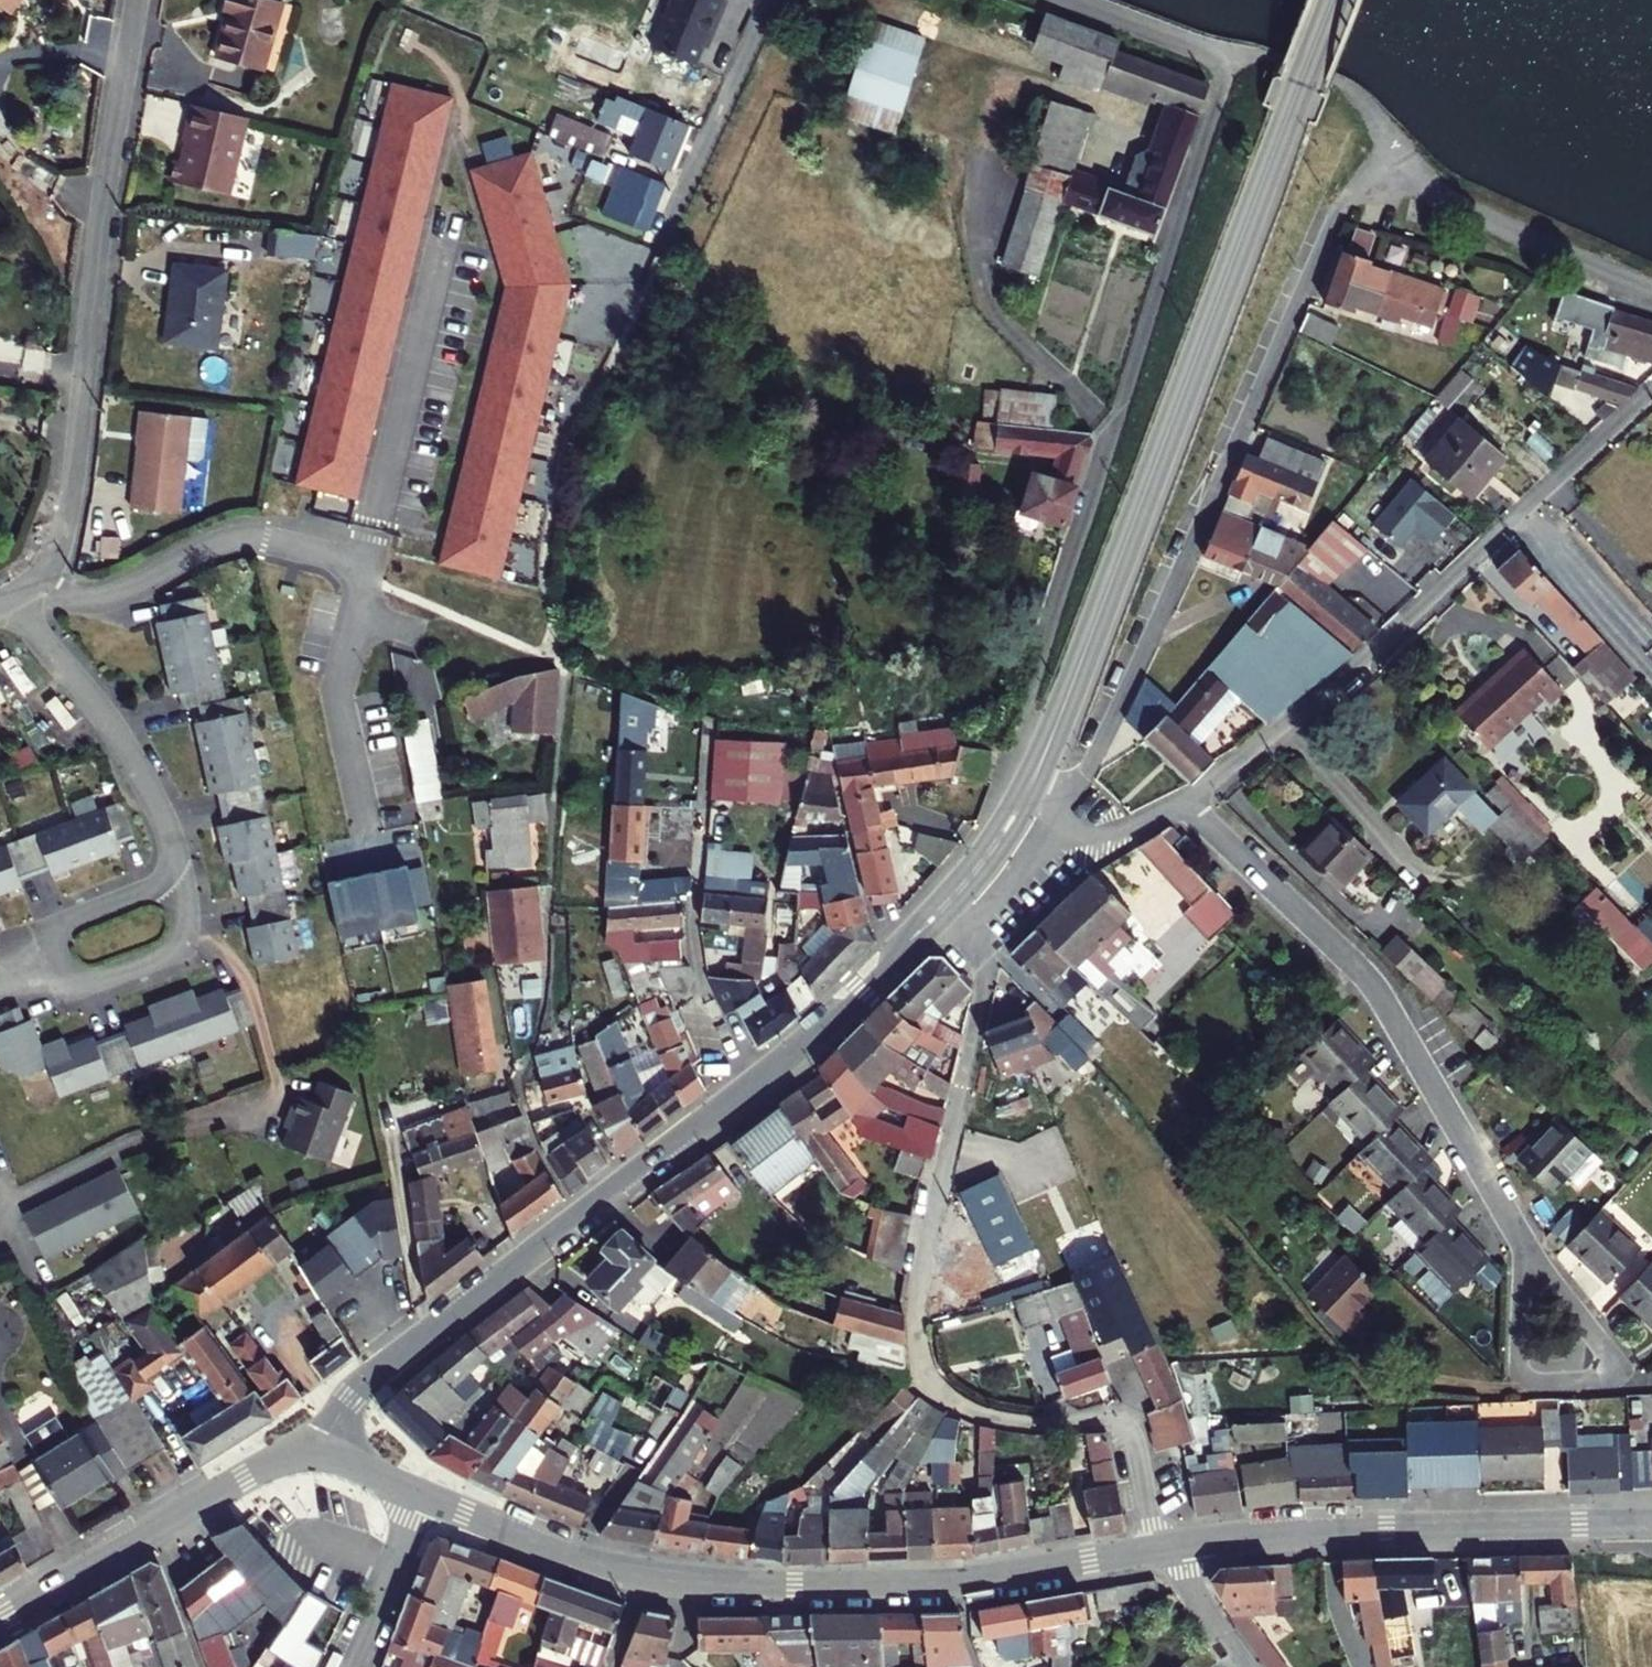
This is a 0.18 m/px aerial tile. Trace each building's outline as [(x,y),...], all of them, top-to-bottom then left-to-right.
[(9,21),(25,0),(0,0),(0,14),(9,21)] [(246,0),(224,0),(219,19),(228,21),(215,65),(259,80),(281,11),(246,0)] [(728,1),(724,0),(673,0),(653,48),(696,67),(717,19),(720,20),(728,1)] [(1033,165),(1019,210),(1055,221),(1062,200),(1155,232),(1209,83),(1116,48),(1118,43),(1043,14),(1031,49),(1063,61),(1057,79),(1093,91),(1095,86),(1101,87),(1103,81),(1166,103),(1149,148),(1142,148),(1135,152),(1122,190),(1108,186),(1109,180),(1073,168),(1087,124),(1091,112),(1049,100),(1029,164),(1033,165)] [(837,118),(895,134),(923,35),(865,18),(837,118)] [(295,484),(354,498),(453,99),(389,83),(295,484)] [(685,125),(619,98),(617,104),(607,100),(598,120),(617,128),(622,116),(641,124),(636,136),(629,153),(668,169),(685,125)] [(249,120),(196,107),(186,145),(194,147),(191,160),(186,159),(184,167),(177,165),(170,186),(231,201),(242,158),(241,158),(249,120)] [(1098,114),(1091,112),(1087,124),(1094,127),(1098,114)] [(641,124),(622,116),(617,128),(636,136),(641,124)] [(549,136),(586,151),(593,132),(556,117),(549,136)] [(611,139),(593,132),(586,151),(603,157),(611,139)] [(564,280),(527,153),(472,166),(503,288),(441,566),(502,578),(553,345),(564,280)] [(605,182),(610,166),(591,161),(587,177),(605,182)] [(642,176),(630,171),(622,191),(634,196),(642,176)] [(663,184),(642,176),(634,196),(624,221),(646,229),(663,184)] [(1055,221),(1019,210),(1002,265),(1038,275),(1055,221)] [(0,217),(0,239),(11,228),(0,217)] [(315,234),(270,229),(268,256),(317,261),(323,236),(315,234)] [(1332,277),(1435,312),(1442,288),(1368,265),(1368,259),(1340,251),(1332,277)] [(225,272),(173,267),(163,345),(216,350),(225,272)] [(1430,326),(1435,312),(1332,277),(1323,304),(1352,313),(1354,308),(1397,323),(1399,315),(1430,326)] [(1455,290),(1446,315),(1461,320),(1471,295),(1455,290)] [(1563,291),(1548,336),(1565,341),(1572,323),(1603,332),(1597,348),(1585,344),(1580,362),(1591,366),(1593,359),(1621,368),(1625,354),(1651,362),(1651,322),(1611,309),(1611,307),(1563,291)] [(1336,329),(1306,315),(1299,331),(1328,345),(1336,329)] [(1461,320),(1446,315),(1436,342),(1450,347),(1461,320)] [(1618,404),(1634,389),(1579,371),(1559,365),(1534,351),(1523,344),(1508,366),(1523,379),(1547,400),(1552,382),(1618,404)] [(999,391),(985,390),(982,422),(996,423),(999,391)] [(209,420),(143,414),(133,510),(181,515),(185,463),(200,465),(202,467),(208,461),(206,458),(209,420)] [(1503,456),(1460,419),(1424,462),(1468,498),(1503,456)] [(982,422),(966,420),(963,445),(1057,455),(1050,475),(1034,471),(1021,510),(1062,522),(1090,433),(996,423),(982,422)] [(1258,459),(1283,469),(1315,483),(1324,463),(1265,439),(1258,459)] [(1283,469),(1258,459),(1246,453),(1228,496),(1248,504),(1254,490),(1272,496),(1283,469)] [(981,462),(959,460),(956,490),(974,496),(978,497),(981,462)] [(1315,483),(1283,469),(1272,496),(1304,509),(1315,483)] [(1371,524),(1397,546),(1414,526),(1432,541),(1454,515),(1410,478),(1371,524)] [(1248,504),(1228,496),(1221,512),(1241,520),(1248,504)] [(1203,556),(1240,571),(1259,527),(1262,519),(1257,517),(1253,524),(1241,520),(1221,512),(1203,556)] [(1274,588),(1351,653),(1375,632),(1323,587),(1368,550),(1332,520),(1309,547),(1277,585),(1274,588)] [(1240,571),(1277,585),(1309,547),(1259,527),(1240,571)] [(1571,669),(1591,690),(1621,662),(1518,551),(1496,571),(1527,605),(1536,599),(1588,654),(1573,666),(1571,669)] [(1204,668),(1228,688),(1245,669),(1286,705),(1351,653),(1274,588),(1204,668)] [(223,695),(200,592),(156,602),(159,617),(152,619),(168,690),(175,689),(179,705),(196,702),(199,719),(193,720),(209,791),(216,791),(223,823),(216,824),(224,860),(232,859),(240,896),(246,895),(253,924),(247,925),(255,963),(298,953),(239,692),(223,695)] [(1560,691),(1523,652),(1455,714),(1485,747),(1540,697),(1546,704),(1560,691)] [(1621,662),(1591,690),(1607,706),(1633,682),(1625,672),(1628,669),(1621,662)] [(1187,734),(1228,688),(1204,668),(1175,703),(1144,738),(1189,781),(1213,760),(1187,734)] [(551,732),(555,670),(508,681),(460,696),(468,716),(514,697),(513,730),(551,732)] [(1144,738),(1175,703),(1146,678),(1125,721),(1144,738)] [(614,804),(642,805),(647,727),(655,727),(656,704),(620,691),(614,804)] [(963,730),(960,710),(947,712),(951,733),(963,730)] [(441,797),(428,720),(405,723),(417,800),(441,797)] [(832,775),(840,775),(837,762),(820,760),(826,730),(814,727),(805,770),(807,771),(791,835),(806,835),(809,817),(840,819),(832,775)] [(39,768),(22,733),(0,745),(18,773),(39,768)] [(890,754),(897,782),(955,773),(982,781),(990,753),(964,744),(919,749),(916,733),(899,735),(861,741),(863,757),(890,754)] [(716,739),(711,795),(777,800),(782,744),(716,739)] [(840,775),(853,832),(882,827),(895,825),(891,810),(878,811),(872,786),(897,782),(890,754),(863,757),(861,741),(833,746),(837,762),(840,775)] [(1494,815),(1441,759),(1395,802),(1425,832),(1455,805),(1480,832),(1488,825),(1521,858),(1545,836),(1493,783),(1485,792),(1501,809),(1494,815)] [(546,818),(542,794),(473,803),(477,829),(492,827),(493,849),(485,849),(485,865),(530,865),(526,821),(546,818)] [(122,802),(92,813),(98,859),(122,849),(120,842),(134,837),(122,802)] [(642,805),(614,804),(608,905),(628,904),(681,899),(684,899),(685,898),(689,888),(689,884),(652,882),(652,883),(638,882),(638,881),(642,805)] [(98,859),(92,813),(73,820),(23,838),(0,847),(0,895),(23,886),(21,879),(36,874),(51,868),(54,875),(88,862),(98,859)] [(1368,853),(1331,817),(1298,854),(1335,888),(1368,853)] [(1159,833),(1170,844),(1178,838),(1170,831),(1173,829),(1170,826),(1159,833)] [(882,827),(853,832),(866,894),(870,893),(873,903),(895,900),(894,892),(897,892),(882,827)] [(806,835),(791,835),(785,862),(794,861),(823,859),(828,882),(820,884),(822,892),(824,903),(860,895),(844,833),(806,835)] [(1159,833),(1134,848),(1187,907),(1178,915),(1204,944),(1233,915),(1170,844),(1159,833)] [(960,841),(928,834),(917,845),(939,864),(960,841)] [(1201,851),(1186,835),(1176,844),(1190,860),(1201,851)] [(751,855),(707,850),(705,876),(750,879),(751,855)] [(791,891),(794,861),(785,862),(782,889),(791,891)] [(327,883),(338,935),(417,918),(405,866),(327,883)] [(725,893),(766,897),(768,881),(750,879),(705,876),(703,892),(725,893)] [(1091,876),(1035,930),(1120,1014),(1138,1031),(1152,1017),(1116,980),(1102,965),(1119,949),(1128,940),(1115,927),(1128,915),(1091,876)] [(545,893),(545,883),(487,891),(496,964),(541,960),(536,894),(545,893)] [(1625,919),(1593,886),(1578,903),(1608,934),(1625,919)] [(782,889),(775,889),(772,940),(795,941),(799,892),(791,891),(782,889)] [(722,923),(725,893),(703,892),(700,921),(722,923)] [(745,925),(741,963),(761,964),(765,938),(762,938),(766,897),(725,893),(722,923),(745,925)] [(860,895),(824,903),(823,903),(828,927),(830,927),(830,935),(811,955),(807,951),(798,961),(800,970),(802,974),(815,997),(871,940),(860,895)] [(628,904),(608,905),(606,939),(618,949),(623,963),(679,961),(679,942),(648,943),(648,947),(629,948),(627,928),(683,924),(681,899),(628,904)] [(1120,1014),(1035,930),(1009,955),(1062,1008),(1076,993),(1093,1011),(1085,1019),(1100,1034),(1120,1014)] [(1485,1020),(1394,934),(1378,952),(1432,1003),(1493,1059),(1504,1048),(1480,1025),(1485,1020)] [(791,973),(794,946),(780,945),(776,971),(791,973)] [(1134,963),(1119,949),(1102,965),(1116,980),(1134,963)] [(928,956),(887,998),(910,1021),(934,1035),(958,1050),(961,1037),(919,1013),(926,1004),(942,1019),(971,990),(940,958),(928,956)] [(622,994),(613,960),(602,962),(611,997),(622,994)] [(761,964),(741,963),(703,962),(726,1013),(736,1006),(757,1047),(781,1029),(800,1013),(785,987),(775,968),(760,978),(761,964)] [(695,980),(688,964),(659,966),(669,992),(681,987),(688,991),(695,980)] [(815,997),(802,974),(785,987),(800,1013),(815,997)] [(457,1050),(461,1075),(497,1069),(482,978),(447,984),(449,996),(457,1050)] [(96,1042),(95,1037),(67,1046),(65,1039),(41,1048),(31,1021),(26,1023),(21,1008),(0,1016),(0,1052),(8,1072),(17,1068),(21,1078),(49,1069),(60,1096),(252,1022),(240,988),(197,998),(194,990),(149,1007),(151,1015),(124,1025),(126,1031),(96,1042)] [(910,1021),(887,998),(863,1021),(901,1054),(949,1083),(956,1056),(947,1053),(940,1066),(924,1058),(921,1061),(904,1050),(910,1042),(925,1050),(934,1035),(910,1021)] [(1087,1059),(1081,1053),(1054,1025),(1032,1002),(1019,1014),(1023,1018),(990,1031),(984,1031),(1001,1078),(1015,1073),(1010,1053),(1035,1043),(1041,1037),(1078,1075),(1086,1068),(1082,1063),(1087,1059)] [(1054,1025),(1081,1053),(1094,1041),(1066,1012),(1054,1025)] [(657,1048),(665,1065),(684,1103),(702,1090),(692,1065),(697,1060),(688,1039),(682,1041),(671,1017),(648,1027),(657,1048)] [(901,1054),(863,1021),(837,1048),(878,1101),(883,1106),(907,1115),(938,1126),(943,1109),(920,1104),(885,1087),(883,1088),(875,1084),(886,1072),(910,1085),(916,1082),(945,1099),(949,1083),(901,1054)] [(1338,1092),(1361,1071),(1372,1060),(1333,1021),(1318,1035),(1300,1052),(1338,1092)] [(640,1138),(684,1103),(665,1065),(639,1075),(631,1058),(626,1060),(620,1047),(615,1049),(604,1027),(596,1032),(599,1038),(640,1138)] [(640,1138),(599,1038),(578,1046),(601,1104),(594,1107),(619,1154),(640,1138)] [(938,1126),(907,1115),(902,1130),(873,1118),(883,1106),(878,1101),(837,1048),(817,1067),(821,1073),(849,1115),(858,1127),(856,1133),(898,1146),(923,1155),(929,1157),(938,1126)] [(585,1091),(574,1052),(538,1061),(547,1101),(585,1091)] [(1361,1071),(1338,1092),(1328,1102),(1366,1141),(1388,1120),(1399,1110),(1361,1071)] [(776,1105),(778,1108),(811,1158),(840,1193),(852,1198),(866,1185),(826,1131),(849,1115),(821,1073),(776,1105)] [(311,1101),(295,1095),(288,1114),(293,1116),(282,1145),(327,1161),(352,1092),(319,1081),(311,1101)] [(511,1104),(507,1091),(481,1100),(484,1113),(511,1104)] [(532,1122),(550,1115),(542,1104),(540,1106),(536,1100),(527,1104),(528,1110),(532,1122)] [(420,1180),(436,1174),(484,1157),(475,1132),(470,1117),(466,1105),(466,1103),(453,1108),(463,1135),(449,1140),(440,1118),(404,1131),(420,1180)] [(477,1115),(473,1103),(466,1105),(470,1117),(477,1115)] [(811,1158),(778,1108),(729,1146),(770,1191),(811,1158)] [(512,1118),(522,1115),(520,1109),(511,1112),(512,1118)] [(568,1192),(608,1163),(577,1114),(538,1139),(543,1152),(568,1192)] [(522,1115),(512,1118),(496,1125),(518,1171),(513,1176),(520,1189),(499,1203),(511,1235),(563,1196),(534,1152),(525,1124),(522,1115)] [(1600,1161),(1555,1119),(1518,1159),(1550,1189),(1565,1174),(1577,1184),(1600,1161)] [(1427,1161),(1388,1120),(1366,1141),(1355,1152),(1342,1164),(1365,1188),(1371,1188),(1382,1179),(1394,1192),(1427,1161)] [(923,1155),(898,1146),(890,1167),(916,1175),(923,1155)] [(649,1195),(689,1239),(690,1237),(743,1280),(755,1267),(733,1251),(738,1245),(702,1216),(734,1189),(708,1155),(649,1195)] [(1389,1227),(1412,1251),(1446,1219),(1457,1209),(1429,1180),(1438,1172),(1427,1161),(1394,1192),(1384,1202),(1400,1217),(1389,1227)] [(131,1163),(37,1209),(58,1252),(152,1206),(131,1163)] [(444,1253),(436,1174),(420,1180),(420,1181),(410,1185),(419,1252),(427,1298),(484,1256),(468,1236),(444,1253)] [(1034,1247),(1000,1174),(958,1194),(992,1266),(1034,1247)] [(312,1287),(322,1303),(382,1255),(404,1251),(396,1195),(373,1200),(326,1234),(331,1240),(298,1265),(312,1287)] [(293,1248),(268,1217),(265,1213),(264,1202),(238,1221),(247,1232),(249,1230),(274,1263),(289,1251),(293,1248)] [(909,1215),(881,1209),(872,1258),(898,1269),(909,1215)] [(1637,1249),(1596,1210),(1565,1244),(1607,1282),(1637,1249)] [(1485,1260),(1446,1219),(1412,1251),(1452,1291),(1485,1260)] [(238,1221),(208,1241),(218,1253),(216,1254),(241,1288),(274,1263),(249,1230),(247,1232),(238,1221)] [(652,1260),(619,1230),(600,1248),(609,1256),(588,1277),(617,1307),(642,1282),(637,1277),(652,1260)] [(200,1463),(271,1418),(258,1399),(205,1327),(181,1343),(167,1324),(152,1303),(149,1282),(148,1271),(147,1263),(145,1246),(144,1237),(90,1274),(57,1290),(32,1302),(43,1328),(53,1324),(47,1311),(51,1310),(62,1304),(71,1300),(97,1284),(138,1341),(122,1354),(104,1326),(92,1333),(104,1352),(132,1397),(150,1385),(147,1379),(186,1353),(225,1407),(181,1435),(200,1463)] [(663,1268),(667,1270),(703,1294),(721,1306),(743,1280),(690,1237),(689,1239),(663,1268)] [(218,1253),(208,1241),(194,1251),(203,1263),(173,1284),(190,1307),(200,1320),(220,1304),(241,1288),(216,1254),(218,1253)] [(145,1246),(147,1263),(160,1261),(158,1244),(145,1246)] [(14,1261),(11,1249),(0,1252),(0,1265),(14,1261)] [(1072,1280),(1102,1364),(1129,1352),(1153,1342),(1113,1255),(1070,1275),(1072,1280)] [(1378,1288),(1344,1256),(1305,1297),(1345,1335),(1363,1316),(1357,1310),(1378,1288)] [(1649,1260),(1619,1293),(1651,1325),(1651,1263),(1649,1260)] [(147,1263),(148,1271),(160,1262),(160,1261),(147,1263)] [(160,1262),(148,1271),(149,1282),(162,1281),(160,1262)] [(703,1294),(667,1270),(659,1283),(695,1307),(703,1294)] [(304,1276),(301,1272),(295,1275),(305,1293),(311,1288),(304,1276)] [(1102,1364),(1072,1280),(1012,1299),(1021,1329),(1039,1323),(1033,1303),(1047,1299),(1054,1318),(1060,1316),(1076,1364),(1052,1372),(1060,1396),(1108,1381),(1102,1364)] [(527,1286),(522,1290),(540,1316),(511,1337),(521,1350),(527,1357),(559,1334),(590,1359),(615,1327),(603,1319),(564,1293),(551,1306),(527,1286)] [(312,1287),(311,1288),(305,1293),(300,1296),(327,1342),(319,1347),(322,1352),(309,1361),(323,1380),(354,1355),(342,1335),(322,1303),(312,1287)] [(540,1316),(522,1290),(473,1329),(430,1365),(381,1409),(428,1457),(451,1433),(446,1428),(471,1402),(481,1392),(464,1376),(483,1357),(499,1373),(521,1350),(511,1337),(540,1316)] [(174,1307),(164,1293),(152,1303),(167,1324),(183,1311),(178,1304),(174,1307)] [(721,1306),(703,1294),(695,1307),(695,1308),(731,1331),(740,1318),(721,1306)] [(304,1323),(290,1297),(278,1304),(290,1330),(304,1323)] [(851,1330),(902,1344),(899,1311),(841,1297),(832,1324),(851,1330)] [(181,1343),(205,1327),(200,1320),(190,1307),(183,1311),(167,1324),(181,1343)] [(56,1354),(68,1347),(51,1310),(47,1311),(53,1324),(43,1328),(50,1346),(56,1354)] [(677,1346),(646,1326),(636,1341),(667,1362),(677,1346)] [(903,1367),(902,1344),(851,1330),(849,1347),(860,1349),(858,1361),(903,1367)] [(265,1394),(258,1399),(271,1418),(301,1396),(287,1377),(285,1378),(245,1332),(230,1345),(265,1394)] [(1184,1416),(1186,1416),(1153,1342),(1129,1352),(1154,1409),(1146,1413),(1152,1430),(1150,1431),(1153,1451),(1181,1443),(1191,1438),(1184,1416)] [(78,1368),(68,1347),(56,1354),(97,1421),(128,1471),(138,1464),(87,1362),(78,1368)] [(104,1352),(87,1362),(138,1464),(164,1448),(132,1397),(104,1352)] [(558,1405),(575,1381),(548,1365),(533,1386),(558,1405)] [(590,1391),(582,1403),(593,1410),(614,1383),(601,1375),(590,1391)] [(579,1408),(582,1403),(590,1391),(575,1381),(558,1405),(564,1409),(567,1406),(569,1403),(579,1408)] [(514,1415),(526,1398),(508,1383),(484,1413),(443,1465),(468,1479),(514,1415)] [(526,1398),(514,1415),(538,1434),(558,1405),(533,1386),(526,1398)] [(860,1432),(873,1445),(914,1399),(903,1390),(900,1389),(865,1426),(860,1432)] [(879,1475),(894,1455),(928,1410),(916,1397),(914,1399),(873,1445),(827,1496),(827,1559),(866,1558),(867,1531),(868,1508),(851,1509),(859,1489),(873,1473),(879,1475)] [(659,1410),(642,1400),(638,1407),(654,1417),(659,1410)] [(484,1413),(471,1402),(446,1428),(451,1433),(428,1457),(443,1465),(484,1413)] [(885,1531),(867,1531),(866,1558),(904,1556),(900,1493),(944,1416),(928,1410),(894,1455),(899,1457),(878,1492),(884,1494),(885,1531)] [(1476,1416),(1476,1420),(1477,1479),(1541,1476),(1540,1447),(1559,1446),(1558,1413),(1558,1411),(1539,1411),(1539,1426),(1484,1429),(1483,1416),(1476,1416)] [(1558,1413),(1559,1446),(1559,1451),(1567,1451),(1568,1492),(1627,1489),(1631,1487),(1629,1454),(1629,1447),(1616,1448),(1574,1448),(1573,1413),(1558,1413)] [(1626,1413),(1615,1413),(1616,1448),(1629,1447),(1627,1419),(1626,1413)] [(514,1415),(468,1479),(499,1494),(516,1469),(529,1475),(549,1447),(538,1434),(514,1415)] [(946,1461),(952,1461),(955,1430),(960,1418),(953,1415),(942,1434),(941,1453),(937,1454),(937,1461),(935,1461),(935,1484),(946,1484),(946,1461)] [(1184,1416),(1191,1438),(1208,1434),(1206,1416),(1186,1416),(1184,1416)] [(1477,1479),(1476,1420),(1403,1423),(1406,1486),(1477,1485),(1477,1479)] [(128,1471),(97,1421),(34,1461),(63,1506),(110,1475),(114,1480),(128,1471)] [(1283,1438),(1282,1421),(1231,1424),(1233,1440),(1283,1438)] [(1282,1421),(1283,1438),(1285,1459),(1289,1482),(1296,1481),(1297,1498),(1354,1496),(1353,1471),(1346,1470),(1345,1447),(1299,1452),(1296,1421),(1282,1421)] [(589,1424),(577,1440),(621,1466),(624,1445),(589,1424)] [(666,1492),(682,1473),(708,1433),(693,1424),(651,1487),(633,1481),(596,1534),(651,1544),(666,1492)] [(972,1554),(995,1549),(992,1515),(991,1497),(993,1468),(993,1429),(978,1426),(978,1498),(971,1498),(970,1509),(970,1531),(972,1554)] [(1238,1507),(1224,1429),(1214,1431),(1214,1436),(1210,1436),(1216,1471),(1196,1475),(1191,1455),(1184,1456),(1195,1514),(1238,1507)] [(1122,1527),(1104,1432),(1085,1434),(1095,1489),(1081,1491),(1089,1533),(1122,1527)] [(27,1565),(56,1548),(0,1434),(0,1513),(15,1541),(27,1565)] [(568,1459),(576,1448),(573,1446),(560,1438),(553,1450),(568,1459)] [(621,1466),(577,1440),(573,1446),(576,1448),(591,1457),(587,1464),(614,1479),(621,1466)] [(537,1479),(527,1506),(579,1528),(587,1498),(554,1483),(568,1459),(553,1450),(549,1447),(529,1475),(537,1479)] [(1629,1454),(1631,1487),(1651,1486),(1651,1452),(1629,1454)] [(1045,1498),(1038,1453),(1029,1455),(1037,1499),(1045,1498)] [(741,1467),(724,1456),(702,1487),(717,1496),(741,1467)] [(837,1462),(832,1457),(809,1479),(816,1487),(831,1472),(830,1470),(837,1462)] [(1353,1458),(1353,1471),(1354,1496),(1398,1495),(1398,1457),(1353,1458)] [(1292,1499),(1289,1482),(1285,1459),(1240,1467),(1247,1506),(1292,1499)] [(958,1461),(952,1461),(946,1461),(946,1484),(958,1483),(958,1461)] [(499,1494),(527,1506),(537,1479),(529,1475),(516,1469),(499,1494)] [(692,1480),(682,1473),(666,1492),(651,1544),(698,1551),(705,1522),(686,1519),(689,1498),(680,1496),(692,1480)] [(995,1549),(1052,1539),(1046,1506),(1036,1507),(1037,1516),(1027,1518),(1021,1480),(994,1483),(999,1514),(992,1515),(995,1549)] [(800,1487),(763,1500),(747,1557),(768,1560),(779,1561),(781,1534),(798,1534),(800,1518),(785,1516),(786,1501),(804,1495),(800,1487)] [(900,1493),(904,1556),(932,1555),(929,1509),(928,1491),(900,1493)] [(800,1510),(800,1518),(798,1534),(781,1534),(779,1561),(827,1559),(827,1496),(819,1496),(818,1502),(807,1503),(800,1510)] [(705,1522),(698,1551),(747,1557),(763,1500),(744,1497),(736,1525),(705,1522)] [(1046,1506),(1052,1539),(1071,1536),(1064,1503),(1046,1506)] [(932,1555),(972,1554),(970,1531),(970,1509),(957,1510),(955,1508),(935,1509),(929,1509),(932,1555)] [(273,1535),(257,1516),(248,1525),(263,1542),(273,1535)] [(309,1592),(293,1575),(263,1542),(248,1525),(245,1521),(202,1541),(216,1561),(205,1569),(226,1598),(213,1604),(236,1666),(254,1666),(266,1649),(309,1592)] [(489,1590),(498,1559),(439,1538),(430,1541),(409,1594),(438,1604),(431,1623),(444,1627),(449,1629),(440,1656),(472,1666),(498,1593),(489,1590)] [(28,1568),(27,1565),(15,1541),(0,1550),(0,1585),(28,1568)] [(1537,1554),(1538,1581),(1549,1580),(1553,1608),(1540,1608),(1541,1632),(1578,1630),(1572,1575),(1572,1568),(1568,1552),(1537,1554)] [(1520,1583),(1538,1581),(1537,1554),(1518,1555),(1520,1583)] [(1521,1620),(1520,1583),(1518,1555),(1491,1556),(1497,1621),(1503,1621),(1521,1620)] [(1497,1621),(1491,1556),(1468,1557),(1473,1601),(1483,1600),(1485,1622),(1497,1621)] [(1377,1592),(1374,1557),(1342,1560),(1345,1600),(1361,1599),(1366,1642),(1373,1642),(1376,1666),(1391,1666),(1377,1592)] [(1391,1666),(1405,1666),(1404,1657),(1417,1655),(1402,1585),(1431,1586),(1430,1557),(1374,1557),(1377,1592),(1391,1666)] [(536,1606),(546,1577),(498,1559),(489,1590),(498,1593),(472,1666),(473,1666),(498,1666),(499,1663),(492,1661),(505,1625),(512,1628),(522,1601),(536,1606)] [(129,1574),(152,1634),(156,1642),(184,1631),(162,1566),(152,1561),(129,1574)] [(1289,1563),(1221,1567),(1210,1578),(1230,1616),(1267,1666),(1287,1666),(1247,1611),(1274,1610),(1274,1598),(1291,1598),(1289,1563)] [(205,1569),(181,1589),(209,1666),(236,1666),(213,1604),(226,1598),(205,1569)] [(88,1599),(108,1651),(146,1637),(152,1634),(129,1574),(88,1599)] [(546,1577),(536,1606),(552,1612),(543,1640),(605,1660),(623,1604),(584,1591),(546,1577)] [(1157,1596),(1153,1579),(1095,1591),(1097,1613),(1117,1608),(1117,1604),(1157,1596)] [(1097,1613),(1095,1591),(1081,1594),(1083,1622),(1084,1624),(1090,1624),(1097,1613)] [(309,1592),(266,1649),(274,1654),(287,1662),(295,1666),(317,1666),(333,1635),(309,1622),(322,1600),(309,1592)] [(434,1654),(444,1627),(431,1623),(438,1604),(409,1594),(385,1657),(395,1660),(396,1657),(404,1659),(402,1666),(429,1666),(434,1654)] [(1026,1604),(1031,1657),(1049,1657),(1050,1666),(1068,1666),(1065,1641),(1070,1640),(1074,1635),(1072,1623),(1083,1622),(1081,1594),(1026,1604)] [(74,1644),(87,1639),(96,1666),(114,1666),(108,1651),(88,1599),(64,1614),(74,1644)] [(1024,1666),(1050,1666),(1049,1657),(1031,1657),(1026,1604),(966,1613),(971,1639),(992,1636),(998,1660),(1024,1659),(1024,1666)] [(625,1666),(663,1666),(672,1616),(642,1609),(622,1665),(625,1666)] [(40,1627),(55,1666),(82,1666),(74,1644),(64,1614),(40,1627)] [(925,1666),(970,1666),(961,1644),(959,1614),(921,1615),(925,1666)] [(912,1666),(925,1666),(921,1615),(878,1617),(881,1666),(897,1666),(896,1645),(911,1644),(912,1666)] [(791,1666),(757,1617),(697,1617),(697,1649),(752,1649),(764,1666),(793,1666),(791,1666)] [(757,1617),(791,1666),(816,1665),(811,1618),(757,1617)] [(816,1665),(816,1666),(881,1666),(878,1617),(811,1618),(816,1665)] [(40,1627),(20,1639),(31,1666),(55,1666),(40,1627)] [(1504,1643),(1506,1641),(1503,1627),(1489,1629),(1493,1666),(1507,1666),(1504,1643)] [(1481,1666),(1493,1666),(1489,1629),(1476,1630),(1481,1666)] [(184,1631),(156,1642),(161,1657),(165,1666),(198,1666),(184,1631)] [(20,1639),(0,1651),(0,1666),(31,1666),(20,1639)] [(598,1666),(602,1666),(605,1660),(543,1640),(533,1666),(567,1666),(570,1658),(598,1666)] [(161,1657),(156,1642),(149,1645),(141,1649),(148,1666),(155,1663),(154,1659),(161,1657)] [(254,1666),(264,1666),(274,1654),(266,1649),(254,1666)] [(472,1666),(440,1656),(434,1654),(429,1666),(473,1666),(472,1666)]
